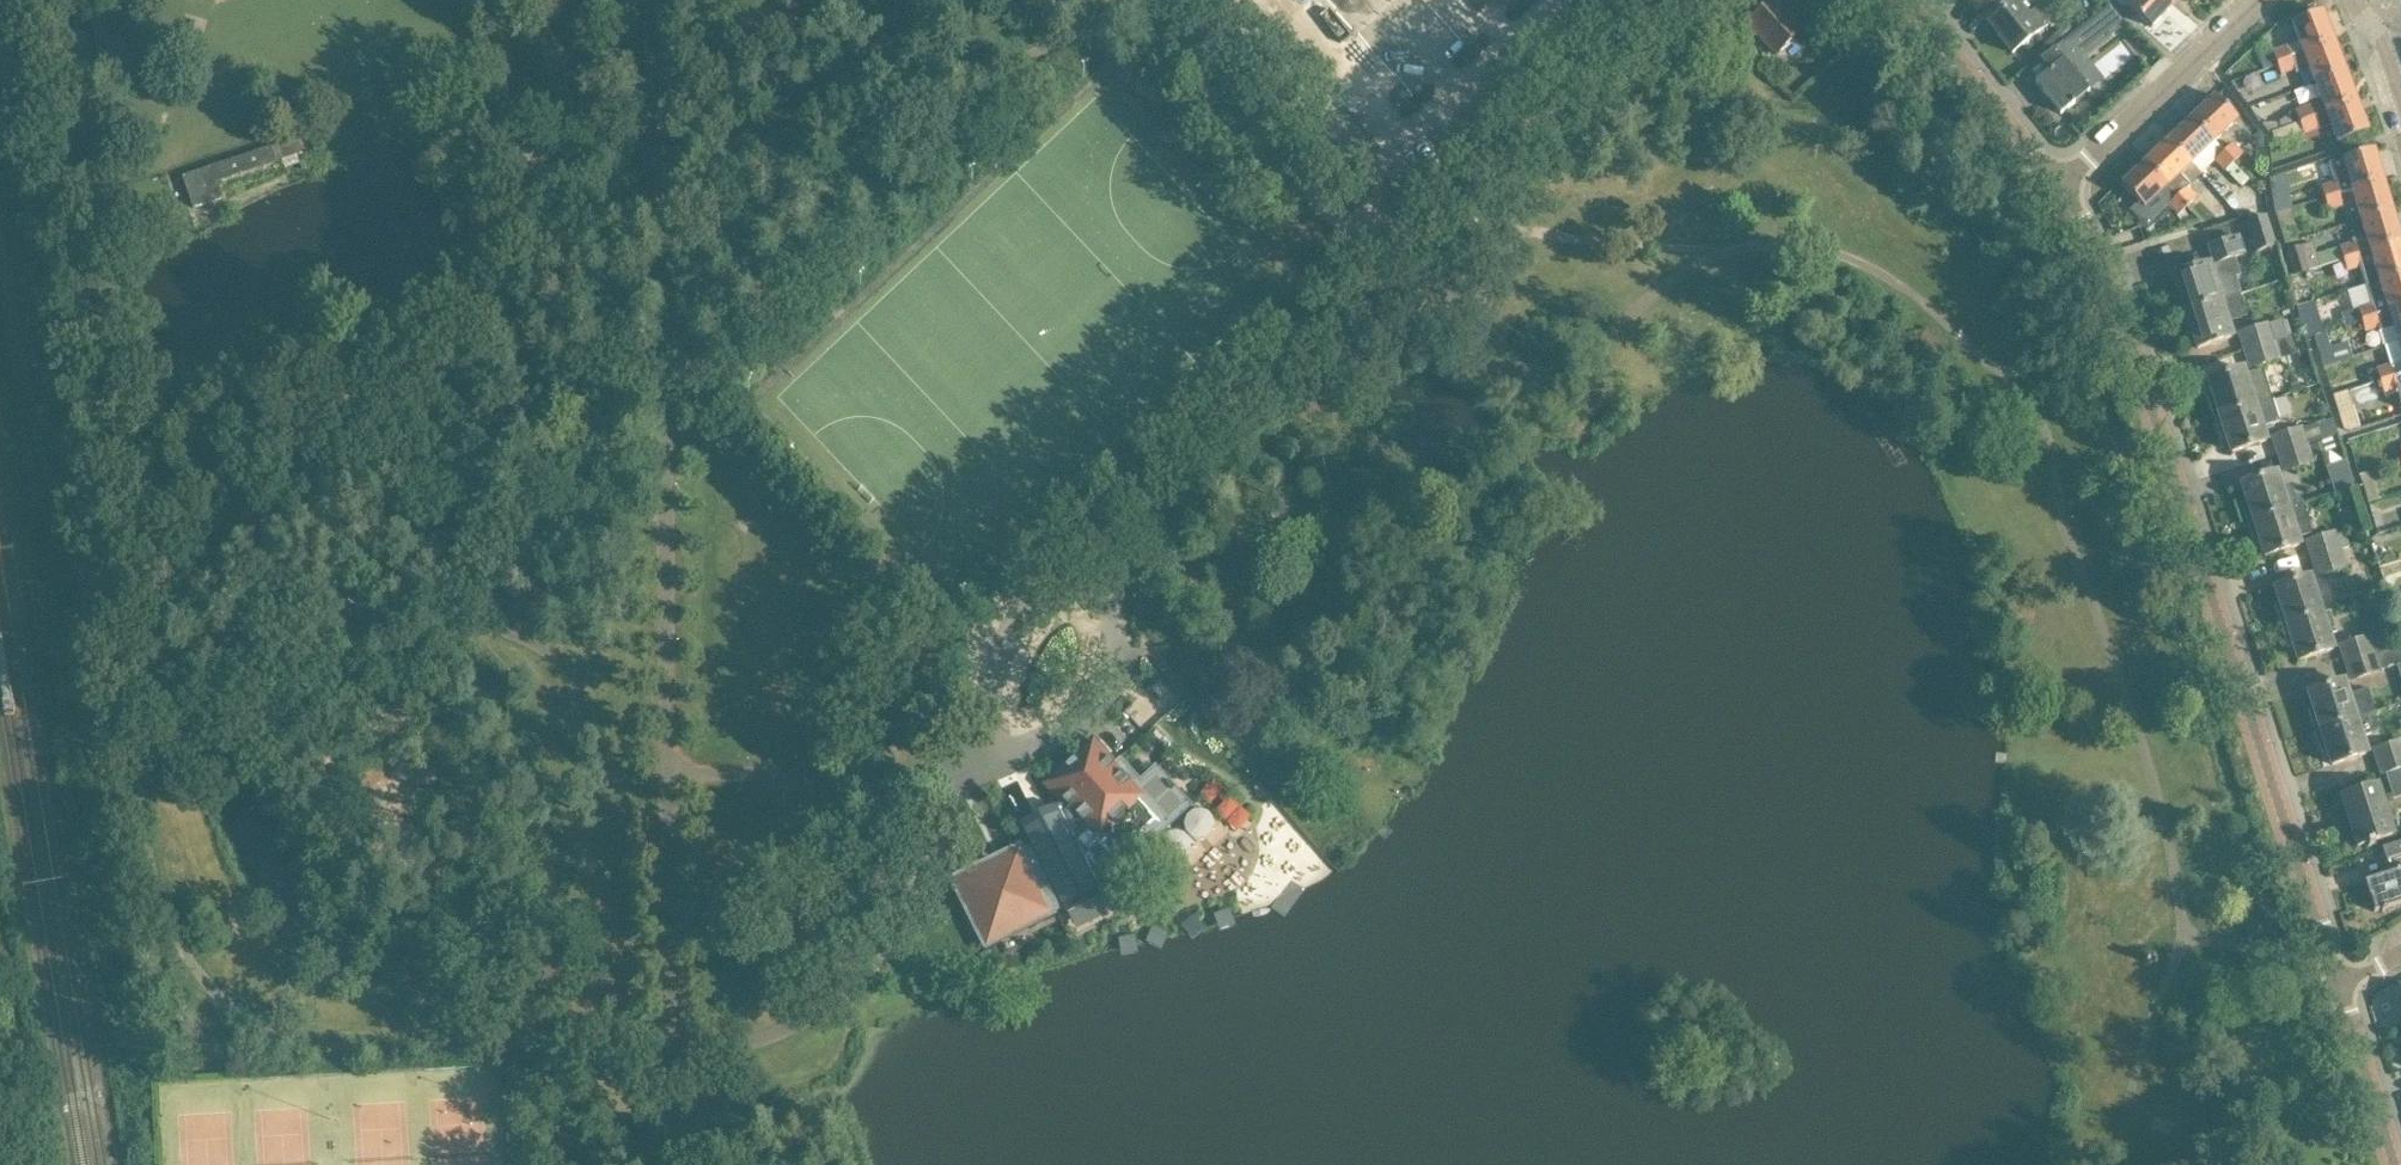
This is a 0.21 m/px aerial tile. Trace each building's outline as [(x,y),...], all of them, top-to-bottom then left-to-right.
[(1776,55),(1803,30),(1793,19),(1803,10),(1804,11),(1816,0),(1772,0),(1747,24),(1776,55)] [(1988,23),(2012,54),(2031,39),(2047,26),(2055,20),(2044,6),(2043,7),(2037,0),(2017,0),(1988,23)] [(2119,27),(2099,0),(2063,0),(2080,23),(2068,32),(2083,53),(2119,27)] [(2129,5),(2135,11),(2152,27),(2174,3),(2171,0),(2134,0),(2129,5)] [(2277,63),(2334,41),(2322,11),(2292,23),(2299,42),(2286,47),(2273,52),(2277,63)] [(2315,83),(2345,71),(2334,41),(2277,63),(2281,75),(2294,70),(2296,74),(2310,69),(2315,83)] [(2048,75),(2035,85),(2060,117),(2089,95),(2070,72),(2054,52),(2039,64),(2048,75)] [(179,78),(186,83),(195,79),(196,70),(188,64),(180,68),(179,78)] [(2300,123),(2356,101),(2345,71),(2315,83),(2322,102),(2295,112),(2300,123)] [(2213,142),(2220,136),(2237,119),(2215,96),(2191,119),(2213,142)] [(2318,137),(2316,130),(2331,124),(2338,143),(2368,131),(2356,101),(2300,123),(2272,133),(2276,145),(2303,134),(2306,141),(2318,137)] [(1368,113),(1318,115),(1319,135),(1338,134),(1338,143),(1369,142),(1368,113)] [(2191,164),(2213,142),(2191,119),(2168,140),(2191,164)] [(277,144),(283,161),(303,154),(298,138),(277,144)] [(2176,177),(2191,164),(2168,140),(2145,163),(2167,186),(2177,196),(2187,206),(2196,198),(2176,177)] [(2223,152),(2233,163),(2242,154),(2232,144),(2223,152)] [(272,146),(198,171),(204,187),(277,162),(272,146)] [(2343,159),(2329,163),(2335,183),(2339,194),(2352,190),(2383,181),(2374,150),(2343,159)] [(2233,163),(2223,152),(2215,160),(2254,201),(2262,194),(2247,177),(2234,164),(2233,163)] [(2144,208),(2167,186),(2145,163),(2122,185),(2144,208)] [(2383,181),(2352,190),(2362,220),(2392,211),(2383,181)] [(2335,183),(2321,187),(2325,198),(2339,194),(2335,183)] [(2339,194),(2325,198),(2325,200),(2329,210),(2343,205),(2339,194)] [(2179,214),(2187,206),(2177,196),(2169,204),(2179,214)] [(2288,210),(2275,214),(2284,245),(2297,241),(2288,210)] [(2340,248),(2343,259),(2400,242),(2400,240),(2392,211),(2362,220),(2366,236),(2352,240),(2353,244),(2340,248)] [(2257,252),(2275,247),(2265,216),(2247,222),(2257,252)] [(2243,255),(2237,237),(2210,246),(2216,264),(2243,255)] [(2343,259),(2344,261),(2347,272),(2361,268),(2367,285),(2400,275),(2400,242),(2343,259)] [(2294,275),(2309,271),(2320,268),(2312,243),(2287,251),(2294,275)] [(2181,316),(2221,303),(2209,264),(2174,276),(2180,293),(2175,295),(2181,315),(2181,316)] [(2295,307),(2314,302),(2305,273),(2286,278),(2295,307)] [(2342,314),(2346,325),(2363,320),(2400,308),(2400,275),(2367,285),(2373,305),(2342,314)] [(2193,335),(2197,348),(2232,337),(2221,303),(2181,316),(2181,317),(2182,317),(2188,337),(2193,335)] [(2363,320),(2367,333),(2393,325),(2399,342),(2400,341),(2400,308),(2363,320)] [(2245,352),(2286,340),(2280,320),(2239,334),(2245,352)] [(2339,346),(2330,348),(2325,333),(2313,336),(2322,365),(2360,354),(2359,353),(2342,358),(2339,346)] [(2250,368),(2277,359),(2291,355),(2286,340),(2245,352),(2250,368)] [(2391,366),(2366,373),(2370,384),(2380,381),(2394,377),(2391,366)] [(2273,401),(2263,369),(2246,375),(2244,368),(2208,380),(2213,397),(2208,398),(2215,418),(2214,419),(2215,420),(2273,401)] [(2380,381),(2383,392),(2396,388),(2400,406),(2400,375),(2394,377),(2380,381)] [(2333,394),(2342,430),(2356,427),(2346,390),(2333,394)] [(2231,453),(2267,441),(2263,428),(2280,423),(2273,401),(2215,420),(2215,421),(2216,420),(2222,440),(2227,439),(2231,453)] [(2278,456),(2306,447),(2306,446),(2337,436),(2332,419),(2272,438),(2278,456)] [(2283,472),(2310,463),(2312,463),(2306,447),(2278,456),(2283,472)] [(2353,484),(2345,459),(2325,465),(2333,491),(2353,484)] [(2294,497),(2290,484),(2282,487),(2277,472),(2241,484),(2247,501),(2242,502),(2248,522),(2248,523),(2302,506),(2298,495),(2294,497)] [(2373,472),(2358,477),(2367,503),(2381,498),(2373,472)] [(2265,557),(2301,545),(2299,538),(2310,534),(2302,506),(2248,523),(2248,524),(2249,524),(2256,544),(2260,543),(2265,557)] [(2312,560),(2342,551),(2342,550),(2351,547),(2346,533),(2337,536),(2336,532),(2306,542),(2312,560)] [(2317,576),(2344,567),(2347,566),(2342,551),(2312,560),(2317,576)] [(2281,627),(2282,628),(2323,614),(2311,576),(2275,588),(2280,605),(2276,607),(2282,627),(2281,627)] [(2334,649),(2330,636),(2339,633),(2331,611),(2323,614),(2282,628),(2282,629),(2283,628),(2289,648),(2294,647),(2298,661),(2334,649)] [(2400,646),(2400,644),(2386,649),(2381,633),(2339,646),(2345,664),(2400,646)] [(2377,672),(2400,664),(2400,646),(2345,664),(2350,680),(2377,672)] [(2373,713),(2366,690),(2349,695),(2344,681),(2308,692),(2314,709),(2309,710),(2316,730),(2315,731),(2315,732),(2373,713)] [(2332,765),(2368,753),(2362,736),(2379,730),(2373,713),(2315,732),(2315,733),(2316,732),(2323,752),(2327,751),(2332,765)] [(2386,775),(2400,770),(2400,740),(2372,749),(2381,777),(2386,775)] [(1021,842),(948,879),(985,951),(1099,894),(1096,887),(1167,821),(1140,792),(1145,786),(1119,758),(1114,763),(1093,741),(1045,784),(1070,811),(1064,816),(1060,808),(1024,826),(1034,847),(1025,851),(1021,842)] [(2386,775),(2393,795),(2400,793),(2400,770),(2386,775)] [(2368,847),(2374,845),(2373,841),(2391,836),(2375,785),(2342,796),(2358,846),(2368,843),(2368,847)] [(2400,903),(2400,841),(2382,848),(2390,873),(2364,881),(2374,912),(2381,910),(2382,912),(2386,910),(2386,908),(2400,903)]
